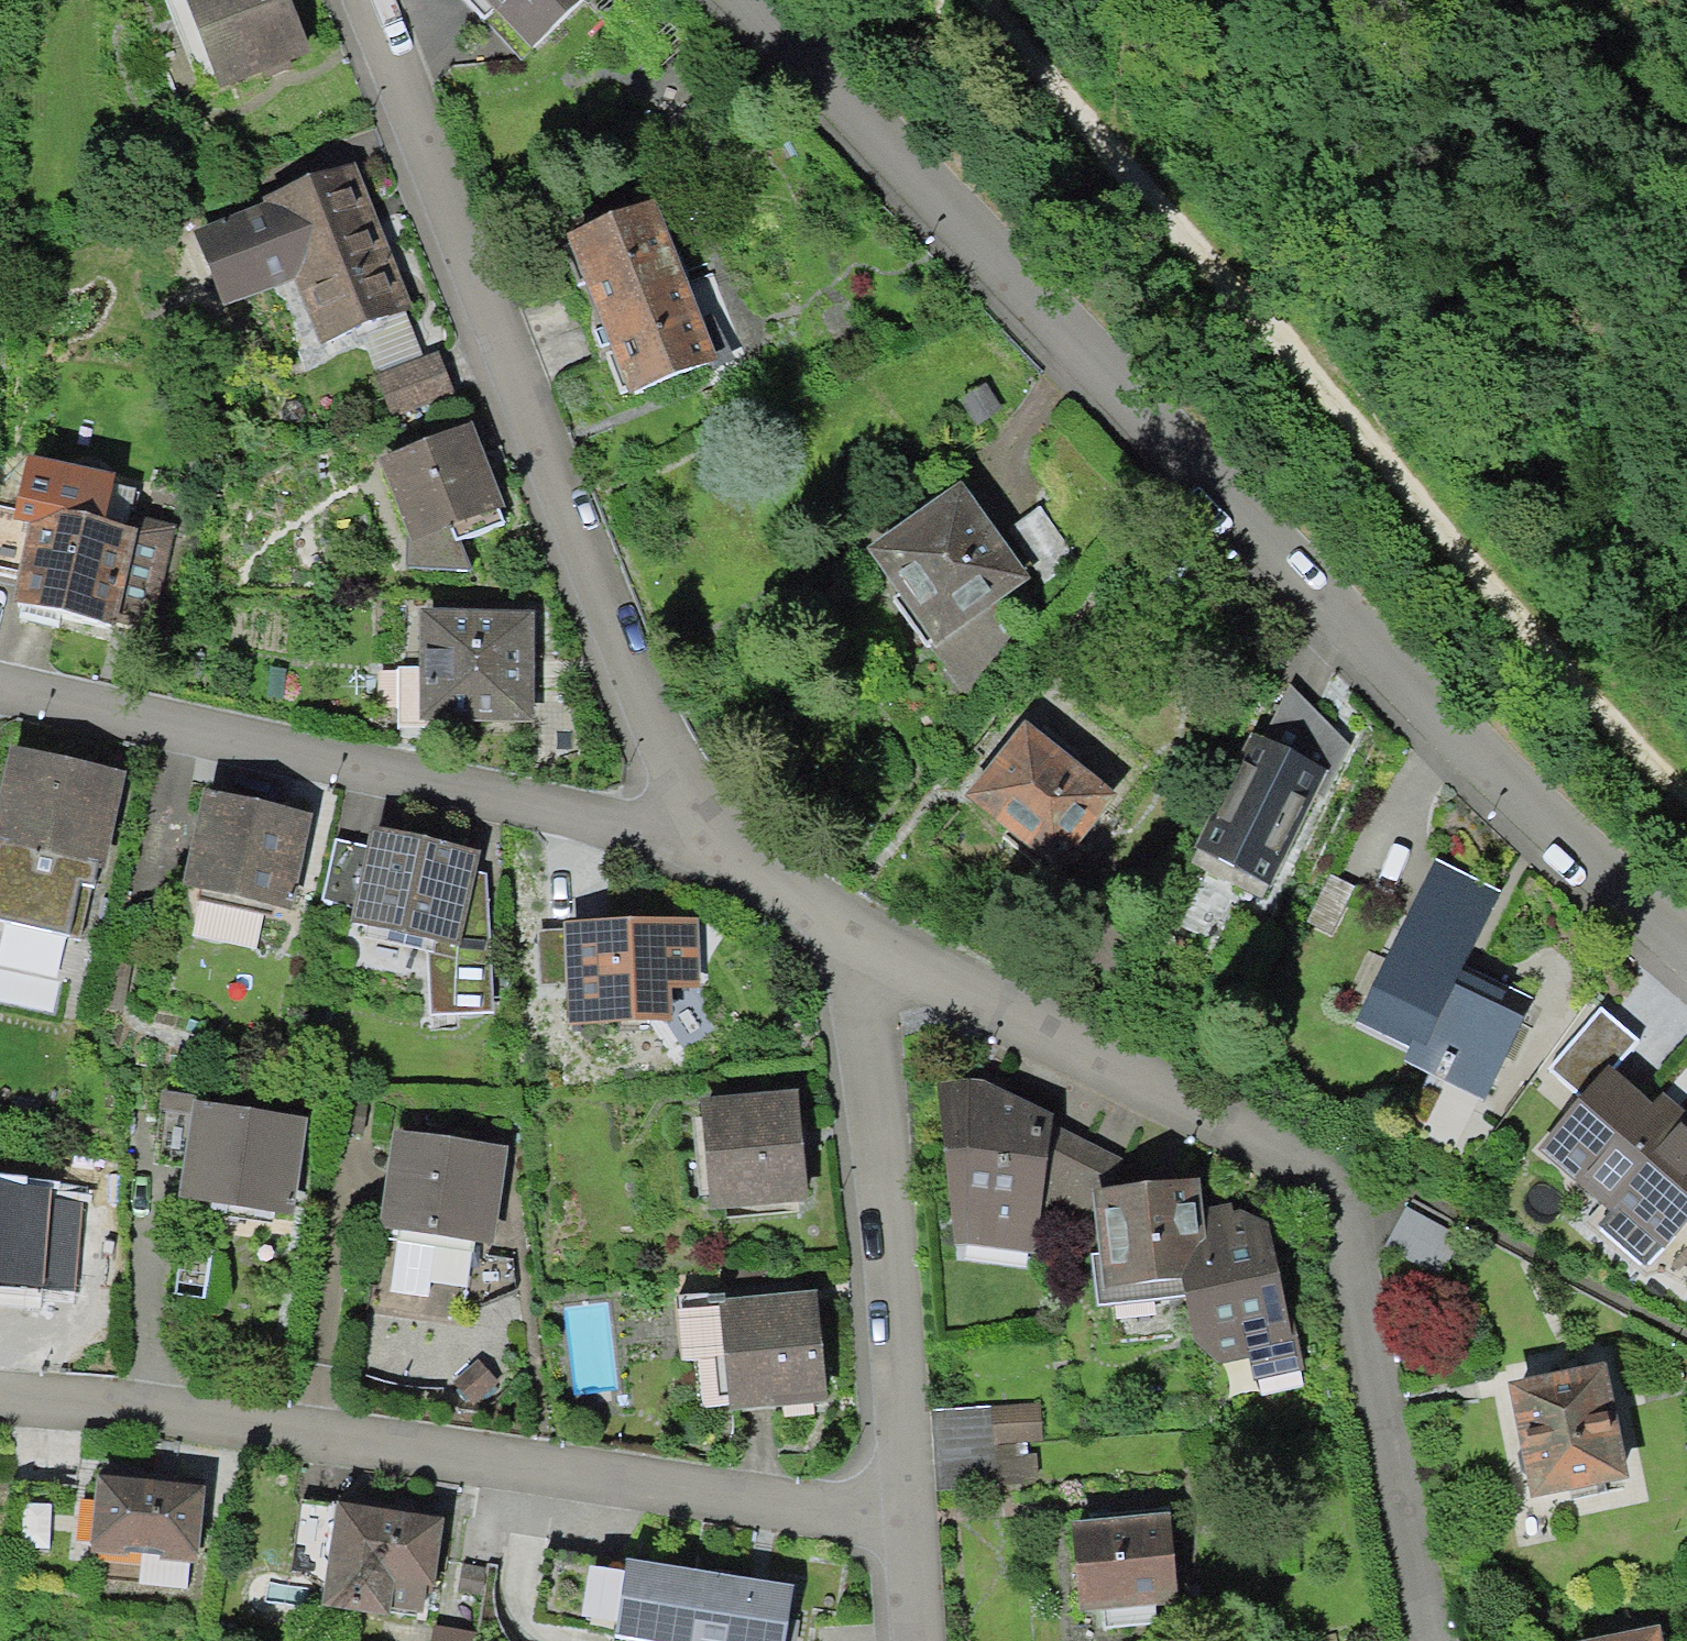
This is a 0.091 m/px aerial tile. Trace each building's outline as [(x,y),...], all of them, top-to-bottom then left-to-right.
[(235,100),(317,67),(290,0),(194,0),(235,100)] [(544,65),(609,0),(479,0),(544,65)] [(419,315),(361,173),(204,237),(237,317),(303,290),(329,352),(419,315)] [(667,221),(582,253),(641,409),(727,377),(667,221)] [(374,381),(389,424),(455,400),(439,357),(374,381)] [(983,387),(957,404),(975,432),(1001,415),(983,387)] [(479,438),(386,469),(413,551),(507,520),(479,438)] [(971,498),(877,560),(943,660),(1037,598),(971,498)] [(1040,511),(1007,534),(1042,584),(1075,561),(1040,511)] [(174,544),(54,519),(34,616),(159,642),(174,544)] [(535,621),(427,619),(425,733),(533,735),(535,621)] [(1343,775),(1250,731),(1181,878),(1274,921),(1343,775)] [(1116,795),(1033,733),(978,806),(1061,868),(1116,795)] [(21,760),(0,862),(0,931),(97,951),(132,783),(21,760)] [(320,830),(209,809),(192,900),(303,921),(320,830)] [(492,868),(382,840),(359,938),(432,954),(438,1025),(500,1024),(492,868)] [(1508,910),(1427,876),(1359,1040),(1397,1056),(1396,1074),(1493,1114),(1539,1004),(1480,979),(1508,910)] [(685,929),(571,935),(577,1045),(691,1039),(685,929)] [(1621,1073),(1553,1155),(1674,1254),(1686,1238),(1686,1127),(1621,1073)] [(995,1090),(946,1091),(966,1249),(1038,1256),(1064,1172),(1055,1112),(995,1090)] [(806,1101),(710,1109),(720,1227),(816,1219),(806,1101)] [(311,1125),(200,1113),(189,1217),(299,1229),(311,1125)] [(509,1153),(399,1142),(389,1241),(499,1252),(509,1153)] [(1210,1188),(1102,1205),(1117,1300),(1196,1287),(1209,1369),(1303,1354),(1280,1207),(1214,1218),(1210,1188)] [(0,1198),(0,1302),(50,1306),(58,1203),(0,1198)] [(1410,1206),(1386,1245),(1435,1276),(1459,1237),(1410,1206)] [(834,1297),(732,1307),(743,1425),(845,1416),(834,1297)] [(1614,1376),(1519,1399),(1546,1511),(1641,1488),(1614,1376)] [(1038,1408),(991,1412),(994,1454),(1042,1450),(1038,1408)] [(991,1412),(933,1418),(942,1505),(1000,1499),(994,1454),(991,1412)] [(214,1492),(100,1481),(92,1567),(206,1577),(214,1492)] [(448,1531),(342,1515),(326,1614),(432,1631),(448,1531)] [(1186,1530),(1085,1542),(1094,1624),(1196,1611),(1186,1530)] [(526,1535),(511,1640),(598,1640),(611,1547),(526,1535)] [(833,1568),(629,1548),(620,1640),(826,1640),(833,1568)]
